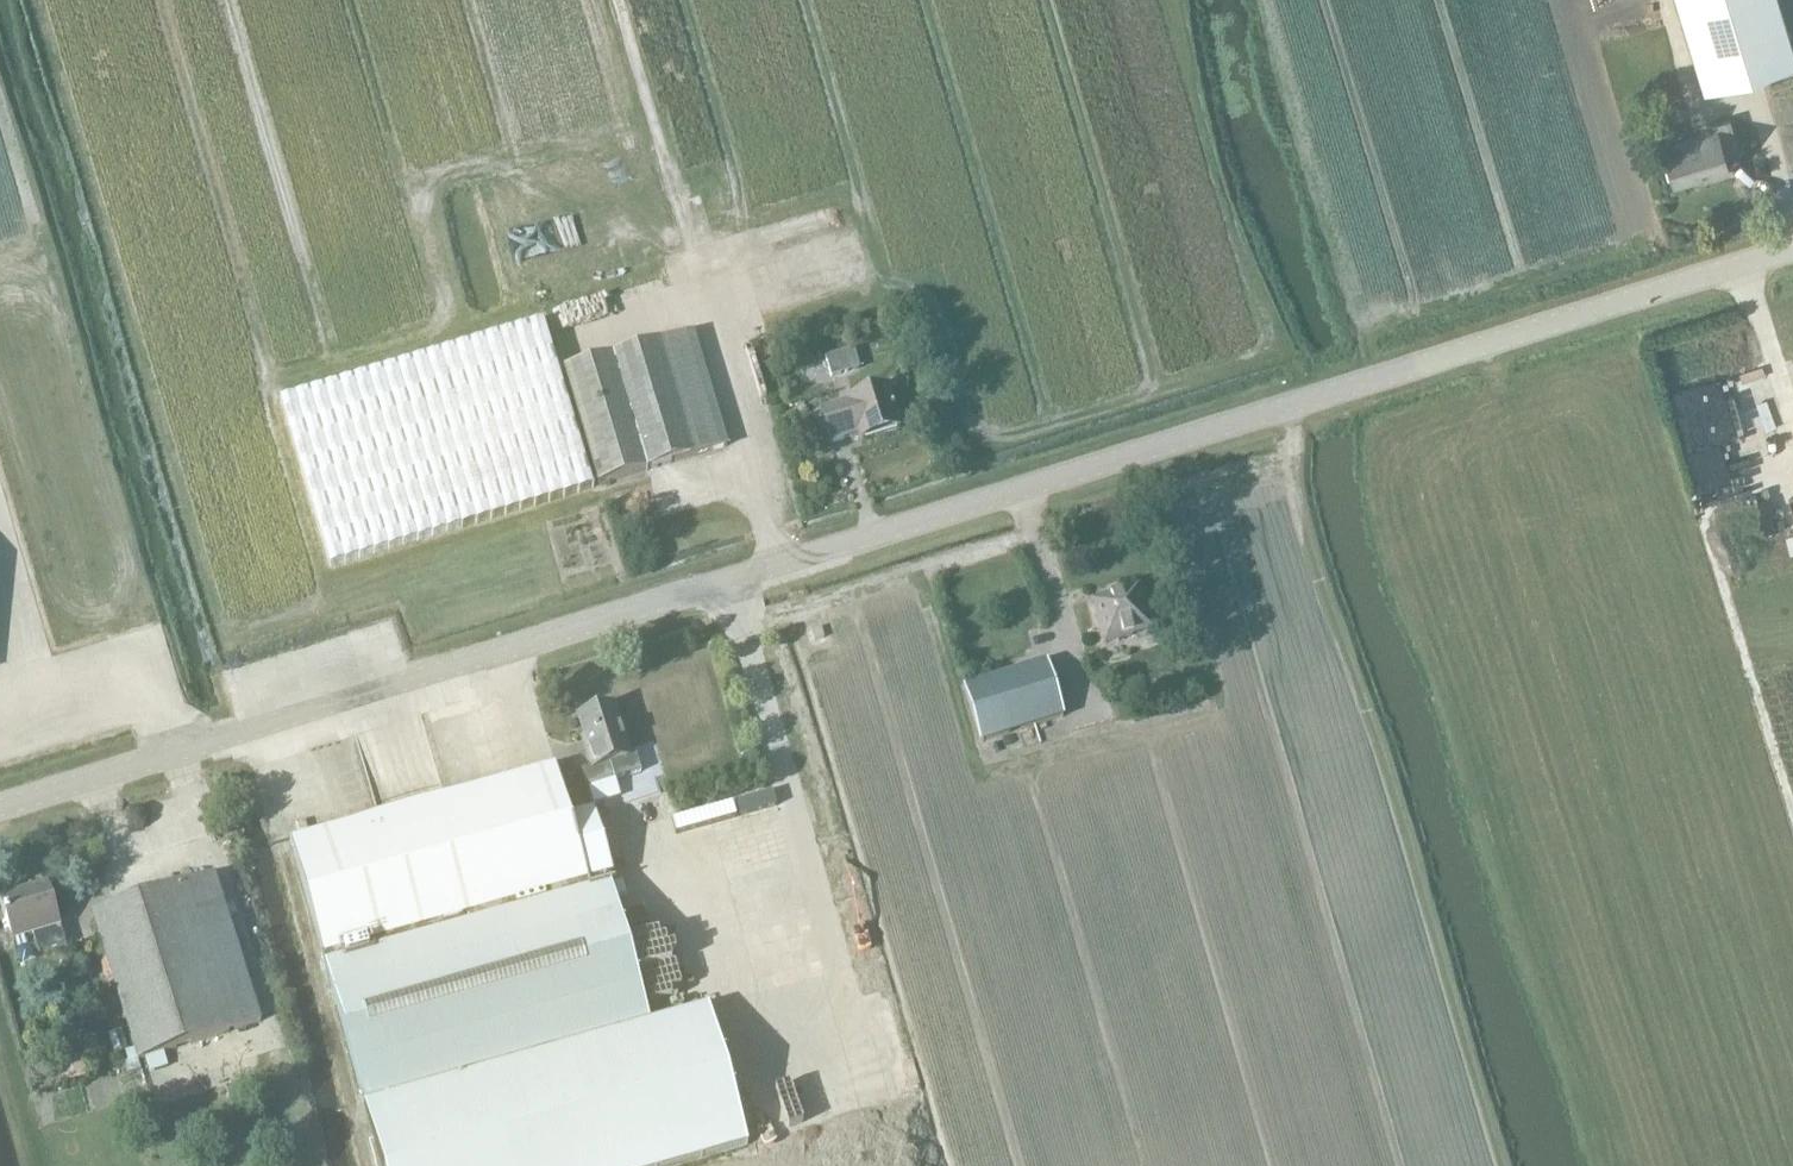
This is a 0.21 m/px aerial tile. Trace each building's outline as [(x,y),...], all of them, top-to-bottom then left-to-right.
[(1704,90),(1792,63),(1792,51),(1777,0),(1677,0),(1704,90)] [(1715,131),(1663,146),(1674,184),(1710,173),(1711,176),(1729,171),(1725,158),(1740,153),(1730,119),(1713,124),(1715,131)] [(277,400),(327,568),(595,488),(545,321),(277,400)] [(565,370),(599,484),(727,446),(693,332),(565,370)] [(795,381),(813,375),(808,360),(791,366),(795,381)] [(821,412),(830,443),(859,434),(861,440),(900,429),(888,389),(849,401),(850,404),(821,412)] [(660,477),(648,479),(654,511),(666,509),(660,477)] [(1093,602),(1105,643),(1151,629),(1138,588),(1093,602)] [(965,687),(982,741),(1063,716),(1046,661),(965,687)] [(586,750),(592,767),(582,770),(588,789),(616,780),(642,772),(636,754),(629,756),(613,706),(579,717),(589,749),(586,750)] [(408,746),(440,733),(435,723),(404,735),(408,746)] [(610,884),(614,883),(614,881),(613,875),(601,833),(595,813),(594,810),(570,817),(555,767),(443,799),(450,822),(385,840),(379,818),(291,843),(325,960),(383,1165),(678,1165),(749,1146),(709,1006),(651,1023),(612,885),(611,885),(610,884)] [(776,805),(772,791),(735,802),(739,816),(776,805)] [(737,817),(733,802),(672,820),(676,834),(737,817)] [(93,915),(138,1060),(261,1022),(215,876),(93,915)] [(12,940),(33,934),(39,953),(67,944),(47,883),(0,898),(0,902),(12,940)] [(61,1050),(65,1082),(84,1080),(81,1048),(61,1050)]
